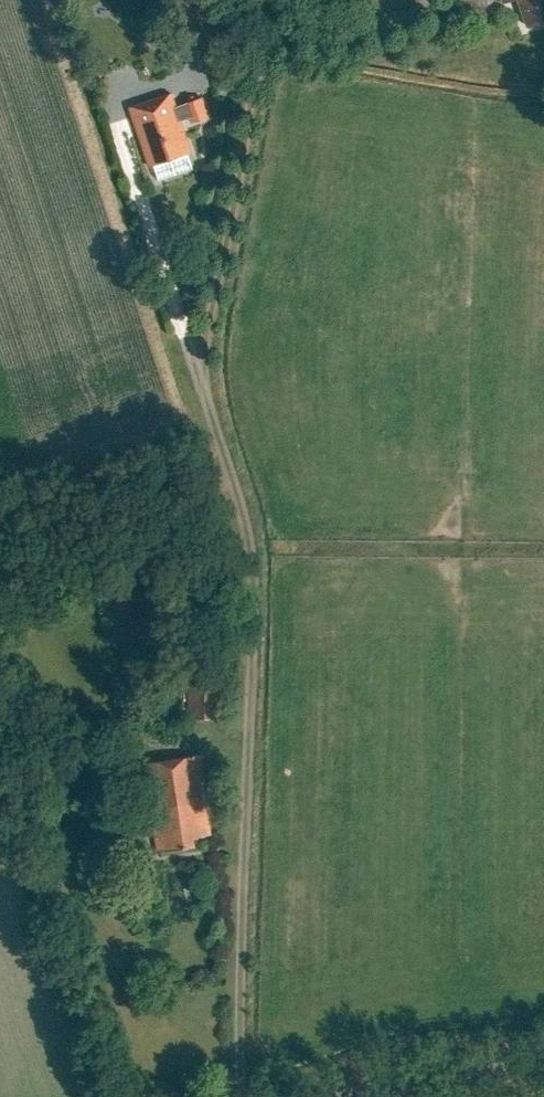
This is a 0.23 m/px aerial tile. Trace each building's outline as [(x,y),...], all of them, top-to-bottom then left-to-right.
[(503,5),(517,0),(526,28),(543,23),(543,0),(501,0),(503,5)] [(174,95),(132,109),(150,165),(192,152),(182,120),(189,118),(190,123),(209,117),(203,98),(177,106),(174,95)] [(189,160),(158,164),(160,177),(191,173),(189,160)] [(186,675),(186,717),(220,718),(221,676),(186,675)] [(117,828),(119,839),(145,835),(144,830),(155,829),(158,853),(196,847),(195,839),(212,836),(200,755),(145,764),(154,823),(117,828)]
